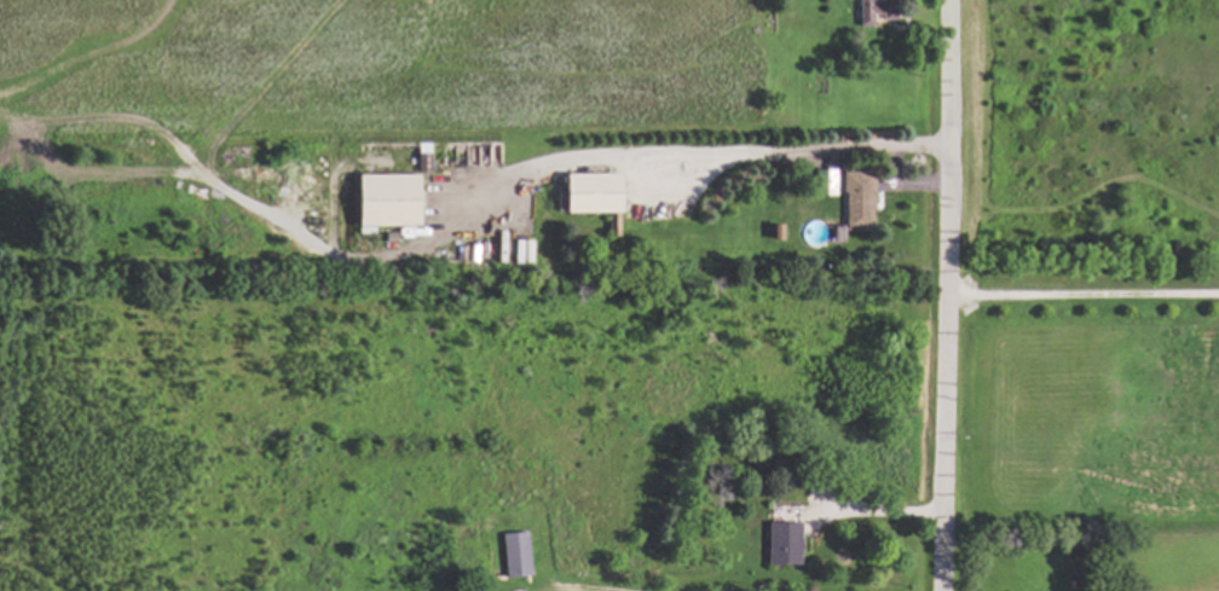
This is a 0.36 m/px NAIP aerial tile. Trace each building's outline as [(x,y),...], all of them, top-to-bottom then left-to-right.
[(870,0),(856,0),(855,26),(870,26),(870,15),(881,15),(881,4),(869,4),(870,0)] [(351,176),(352,228),(416,227),(416,175),(351,176)] [(615,175),(560,175),(559,215),(614,215),(615,175)] [(511,264),(531,264),(532,241),(512,240),(511,264)] [(796,565),(797,524),(764,523),(763,564),(796,565)] [(527,576),(526,532),(500,532),(501,576),(527,576)]
